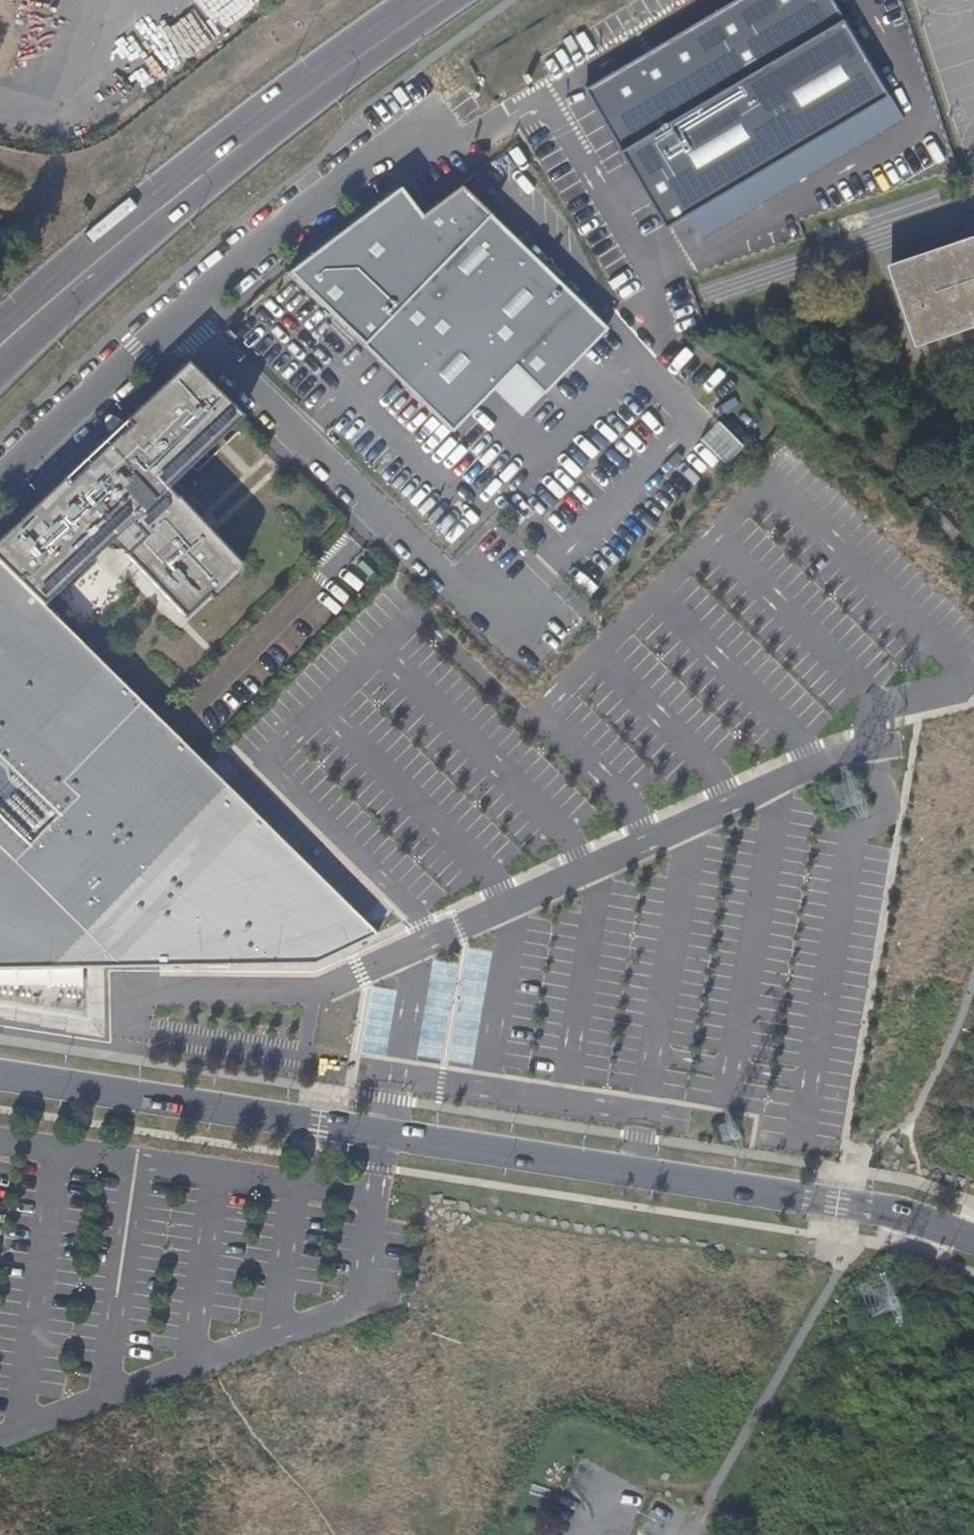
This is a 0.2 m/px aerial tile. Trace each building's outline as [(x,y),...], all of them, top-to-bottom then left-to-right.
[(903,121),(832,0),(742,0),(587,92),(667,227),(689,214),(704,239),(903,121)] [(401,176),(299,277),(454,431),(497,388),(524,415),(614,325),(467,179),(435,210),(401,176)] [(877,268),(904,351),(973,328),(973,236),(877,268)] [(236,584),(239,577),(225,559),(167,497),(241,426),(182,370),(0,544),(0,576),(42,617),(112,549),(183,625),(207,604),(211,608),(236,584)] [(703,437),(728,464),(748,445),(724,418),(703,437)] [(313,972),(375,940),(42,617),(0,576),(0,978),(313,972)]
